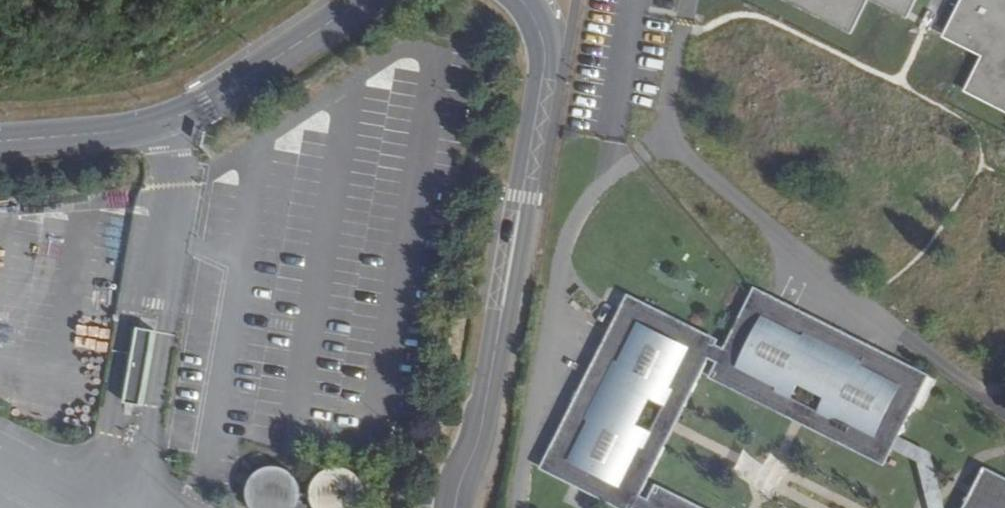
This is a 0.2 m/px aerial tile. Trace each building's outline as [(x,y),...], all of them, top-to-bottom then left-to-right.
[(848,25),(861,0),(797,0),(848,25)] [(905,11),(910,0),(885,0),(905,11)] [(955,33),(1003,58),(998,67),(989,62),(977,88),(1004,102),(1004,0),(971,0),(955,33)] [(763,289),(754,285),(737,317),(747,322),(763,289)] [(903,400),(919,367),(763,289),(747,322),(737,317),(723,346),(746,357),(731,388),(776,410),(785,393),(781,382),(795,378),(796,383),(825,397),(830,396),(835,410),(824,414),(815,431),(859,453),(875,421),(899,433),(913,404),(903,400)] [(658,306),(627,291),(622,301),(653,316),(658,306)] [(653,316),(622,301),(543,458),(574,474),(569,484),(598,499),(611,475),(641,490),(663,445),(645,437),(636,440),(632,426),(637,424),(650,396),(649,390),(663,385),(667,397),(683,406),(705,361),(675,346),(687,322),(658,306),(653,316)] [(715,341),(716,336),(687,322),(675,346),(705,361),(712,346),(721,350),(708,376),(731,388),(746,357),(723,346),(715,341)] [(158,330),(140,327),(127,404),(145,406),(158,330)] [(913,404),(929,372),(919,367),(903,400),(913,404)] [(781,382),(785,393),(776,410),(815,431),(824,414),(835,410),(830,396),(825,397),(796,383),(795,378),(781,382)] [(636,440),(645,437),(663,445),(683,406),(667,397),(663,385),(649,390),(650,396),(637,424),(632,426),(636,440)] [(859,453),(883,465),(899,433),(875,421),(859,453)] [(543,458),(538,468),(569,484),(574,474),(543,458)] [(253,479),(251,484),(249,489),(249,495),(250,499),(252,506),(254,507),(299,507),(301,505),(302,501),(303,497),(304,491),(303,488),(302,484),(301,482),(299,479),(298,477),(297,475),(296,474),(295,473),(292,472),(292,470),(290,469),(288,469),(285,467),(283,467),(281,466),(277,466),(275,466),(273,466),(270,466),(268,467),(266,468),(264,469),(261,470),(259,472),(255,476),(253,479)] [(985,466),(963,507),(1004,507),(1004,476),(985,466)] [(364,507),(367,499),(367,492),(366,487),(364,481),(361,477),(356,472),(351,469),(346,468),(342,467),(339,467),(332,468),(327,470),(323,473),(318,477),(315,483),(313,488),(312,493),(312,498),(314,504),(316,507),(364,507)] [(633,505),(641,490),(611,475),(598,499),(616,507),(638,507),(633,505)] [(677,495),(654,483),(642,507),(671,507),(677,495)] [(677,495),(671,507),(704,507),(677,495)]
